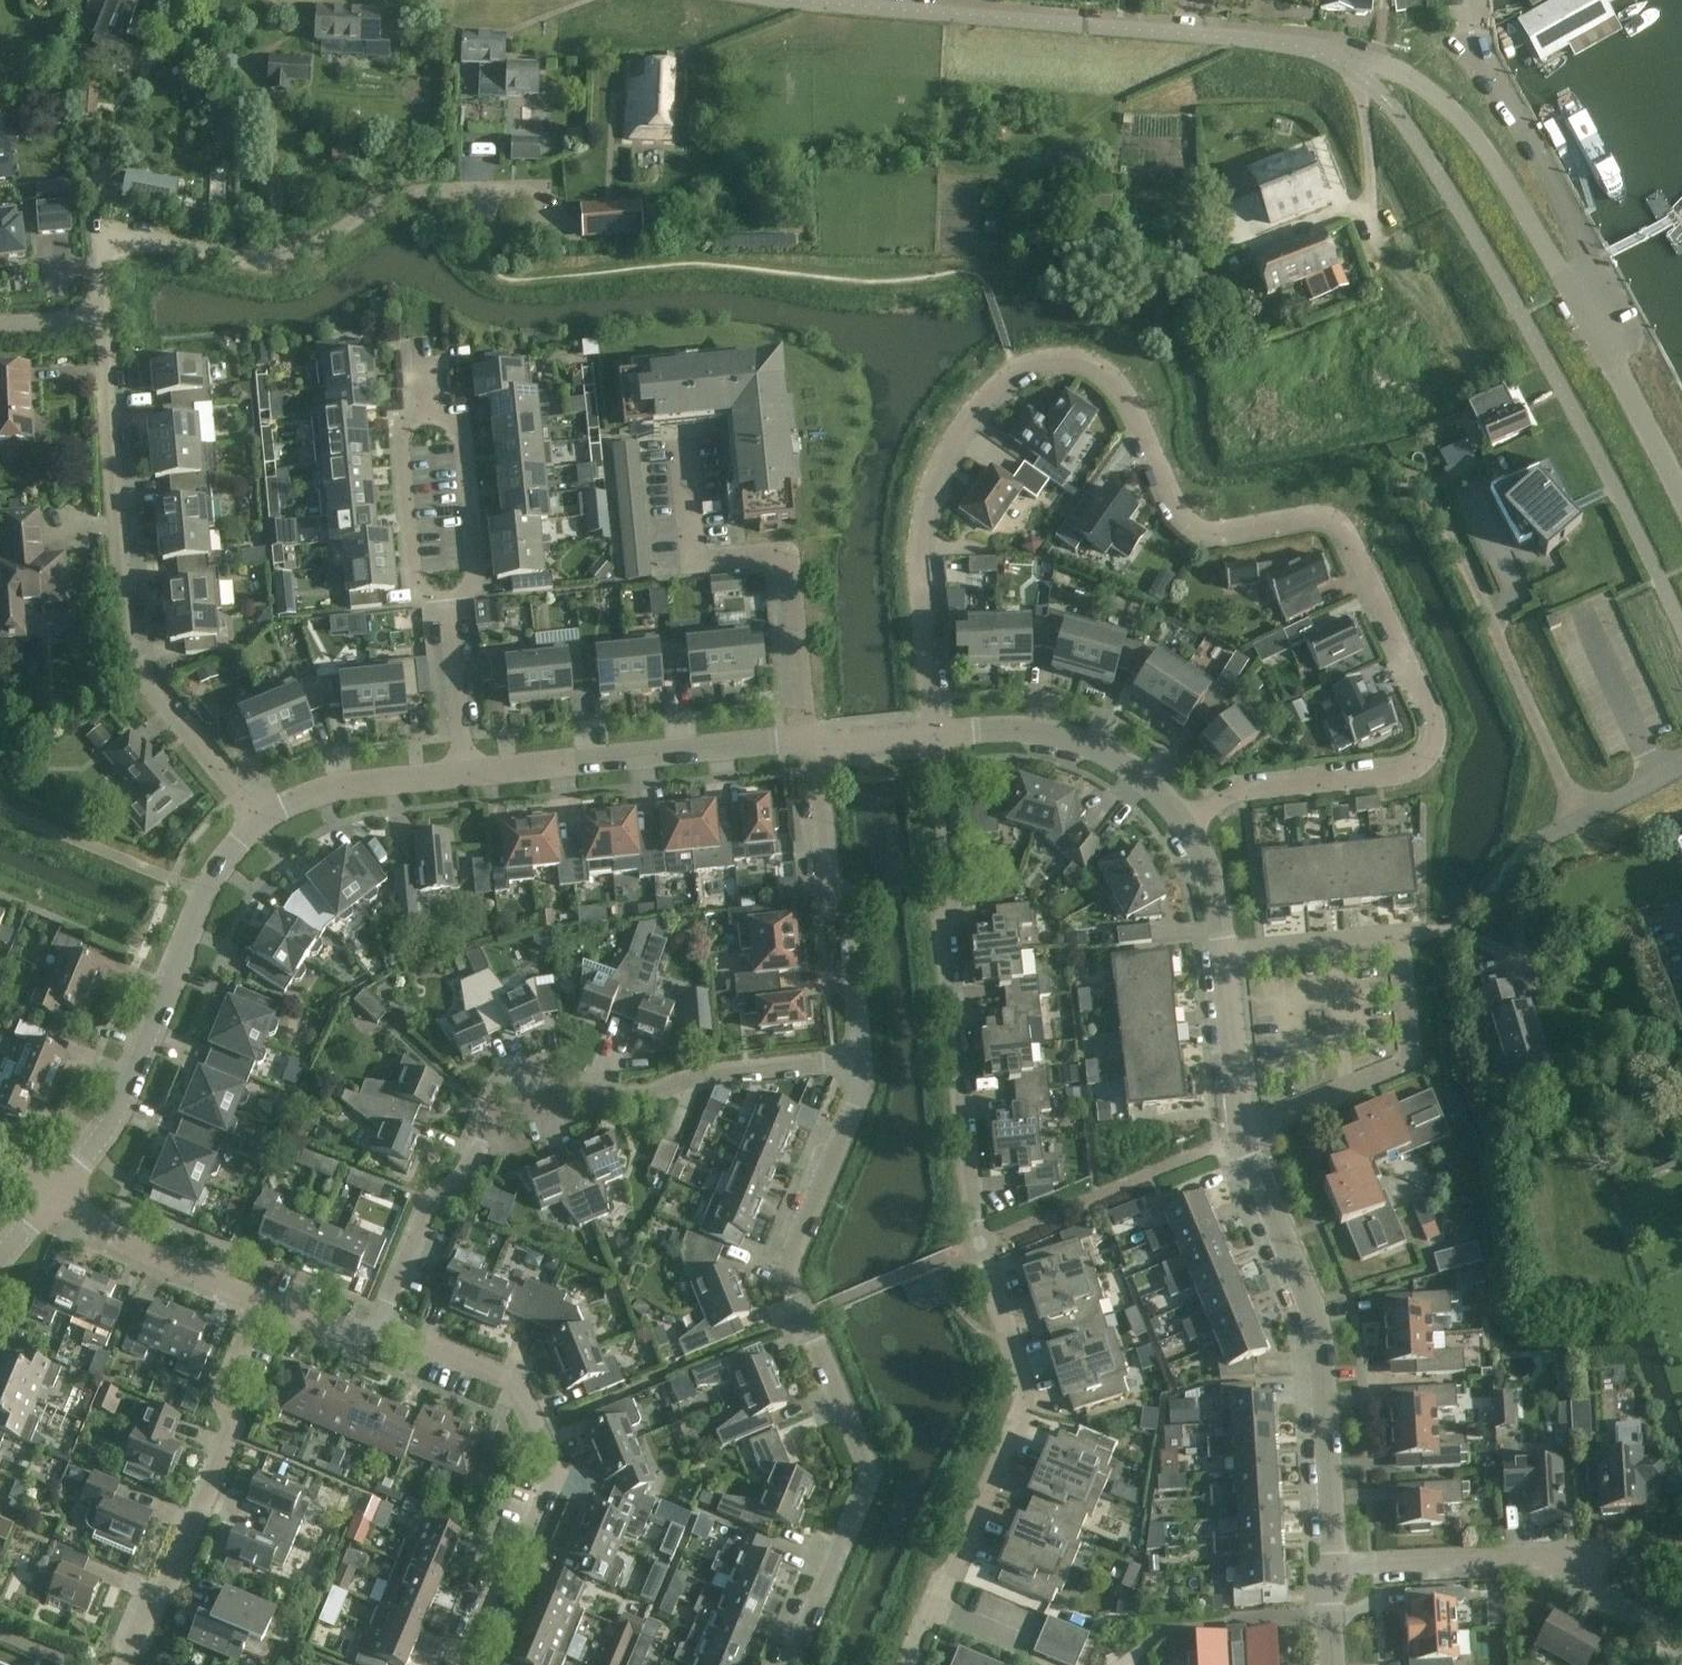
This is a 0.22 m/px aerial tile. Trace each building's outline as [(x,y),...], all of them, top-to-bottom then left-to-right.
[(131,20),(139,0),(90,0),(86,9),(108,18),(104,28),(96,24),(86,51),(130,68),(140,42),(117,33),(120,23),(129,26),(131,20)] [(1321,9),(1371,13),(1371,0),(1321,0),(1321,9)] [(1520,18),(1516,21),(1540,60),(1576,42),(1581,50),(1624,29),(1606,0),(1553,0),(1520,18)] [(390,45),(378,44),(379,12),(318,9),(317,41),(363,44),(362,59),(389,60),(390,45)] [(464,35),(462,64),(481,65),(480,79),(487,85),(507,86),(506,94),(538,96),(539,66),(504,64),(505,36),(464,35)] [(289,81),(307,82),(309,61),(270,59),(269,80),(271,80),(271,90),(288,91),(289,81)] [(674,65),(630,64),(626,140),(670,140),(674,65)] [(98,85),(82,84),(81,112),(83,112),(83,116),(93,116),(93,112),(96,112),(98,85)] [(464,110),(456,110),(455,127),(463,128),(464,110)] [(124,127),(109,126),(108,140),(123,141),(124,127)] [(513,141),(512,161),(539,162),(539,142),(513,141)] [(0,145),(0,182),(13,180),(9,143),(0,145)] [(331,147),(332,163),(353,163),(353,147),(331,147)] [(1287,156),(1249,172),(1269,221),(1322,199),(1304,154),(1289,160),(1287,156)] [(74,181),(35,184),(36,201),(75,197),(74,181)] [(1111,210),(1112,191),(1077,188),(1076,208),(1111,210)] [(69,202),(35,205),(38,236),(71,233),(69,202)] [(191,202),(190,213),(231,216),(232,205),(191,202)] [(585,237),(641,233),(639,205),(583,209),(585,237)] [(27,259),(22,219),(17,220),(16,213),(0,215),(0,262),(27,259)] [(997,215),(987,214),(986,234),(995,234),(997,215)] [(1267,295),(1304,280),(1313,302),(1319,299),(1330,294),(1347,287),(1338,266),(1336,266),(1323,233),(1253,261),(1267,295)] [(268,367),(266,343),(253,344),(255,368),(268,367)] [(321,361),(316,362),(319,389),(373,384),(370,356),(365,357),(364,343),(319,347),(321,361)] [(487,371),(476,372),(479,401),(492,399),(533,395),(529,366),(510,369),(508,356),(486,357),(487,371)] [(619,376),(624,427),(727,416),(726,411),(731,410),(738,417),(738,421),(733,421),(743,524),(794,519),(791,486),(798,485),(795,463),(788,463),(785,439),(793,438),(789,403),(783,403),(781,381),(759,383),(757,362),(741,363),(741,364),(734,365),(734,357),(698,361),(699,368),(674,371),(674,364),(632,368),(633,375),(619,376)] [(170,366),(154,368),(156,396),(170,395),(172,408),(194,407),(211,405),(208,363),(182,365),(178,362),(173,362),(170,366)] [(31,417),(29,366),(0,367),(0,441),(25,440),(24,417),(31,417)] [(594,387),(593,370),(581,371),(583,388),(594,387)] [(257,396),(269,395),(267,377),(256,378),(257,396)] [(373,384),(319,389),(319,390),(328,389),(330,414),(311,416),(311,418),(362,413),(376,411),(373,384)] [(1471,433),(1480,428),(1490,448),(1530,427),(1519,407),(1515,409),(1504,390),(1470,408),(1461,413),(1471,433)] [(270,412),(269,395),(257,396),(259,413),(270,412)] [(537,420),(534,395),(492,399),(494,424),(537,420)] [(584,398),(586,414),(597,412),(595,395),(584,396),(584,398)] [(1031,469),(1049,481),(1062,490),(1072,476),(1057,466),(1093,415),(1066,396),(1046,426),(1029,414),(1013,437),(1041,457),(1033,469),(1032,467),(1031,469)] [(584,398),(567,400),(569,415),(586,414),(584,398)] [(194,407),(172,408),(163,409),(164,422),(150,424),(152,451),(206,446),(206,445),(197,446),(194,407)] [(588,431),(599,430),(597,412),(586,414),(588,431)] [(362,413),(311,418),(314,443),(365,438),(362,413)] [(497,449),(539,445),(537,420),(494,424),(497,449)] [(262,447),(273,446),(272,429),(261,430),(262,447)] [(365,438),(314,443),(316,468),(367,462),(365,438)] [(550,444),(539,445),(497,449),(500,474),(542,470),(553,470),(550,444)] [(589,447),(591,464),(602,463),(601,445),(589,447)] [(627,460),(637,459),(636,445),(625,446),(627,460)] [(206,446),(152,451),(155,479),(169,478),(170,491),(210,487),(206,446)] [(275,464),(273,446),(262,447),(264,465),(275,464)] [(616,461),(627,460),(625,446),(615,447),(616,461)] [(1473,455),(1443,466),(1448,480),(1478,469),(1473,455)] [(638,472),(637,459),(627,460),(628,473),(638,472)] [(617,474),(628,473),(627,460),(616,461),(617,474)] [(319,492),(370,487),(367,462),(316,468),(316,469),(325,468),(328,491),(319,492)] [(602,463),(591,464),(593,482),(604,481),(602,463)] [(1529,474),(1490,494),(1518,548),(1531,541),(1546,556),(1557,546),(1574,530),(1581,523),(1567,507),(1572,505),(1550,463),(1529,474)] [(1049,481),(1031,469),(1024,464),(1012,481),(992,468),(962,511),(991,532),(1021,490),(1036,500),(1049,481)] [(544,495),(542,470),(500,474),(502,499),(544,495)] [(629,487),(639,486),(638,472),(628,473),(629,487)] [(628,473),(617,474),(619,488),(629,487),(628,473)] [(265,480),(267,498),(278,497),(276,479),(265,480)] [(641,499),(639,486),(629,487),(630,500),(641,499)] [(210,487),(170,491),(172,504),(158,506),(160,533),(214,528),(211,501),(202,502),(201,488),(210,488),(210,487)] [(321,517),(373,512),(370,487),(319,492),(321,517)] [(630,500),(629,487),(619,488),(620,501),(630,500)] [(1110,546),(1127,558),(1144,534),(1127,522),(1137,508),(1107,487),(1082,523),(1071,515),(1055,538),(1075,552),(1084,539),(1105,554),(1110,546)] [(503,512),(498,512),(500,524),(505,524),(547,519),(544,495),(502,499),(503,512)] [(280,515),(278,497),(267,498),(269,516),(280,515)] [(608,515),(606,497),(595,499),(596,516),(608,515)] [(632,513),(642,512),(641,499),(630,500),(632,513)] [(630,500),(620,501),(621,514),(632,513),(630,500)] [(1147,532),(1155,515),(1138,506),(1129,523),(1147,532)] [(0,562),(0,638),(24,636),(21,605),(67,601),(63,556),(39,558),(38,545),(40,545),(38,512),(2,516),(6,561),(0,562)] [(374,524),(373,512),(321,517),(322,519),(330,518),(333,541),(382,536),(380,523),(374,524)] [(643,525),(642,512),(632,513),(633,526),(643,525)] [(633,526),(632,513),(621,514),(623,527),(633,526)] [(608,515),(596,516),(598,534),(609,533),(608,515)] [(547,519),(505,524),(500,524),(491,525),(494,553),(539,548),(537,523),(547,522),(547,519)] [(634,539),(645,538),(643,525),(633,526),(634,539)] [(633,526),(623,527),(624,540),(634,539),(633,526)] [(214,528),(160,533),(163,561),(177,560),(178,573),(209,570),(205,530),(214,530),(214,528)] [(270,531),(272,549),(283,548),(281,530),(270,531)] [(1030,535),(1021,549),(1034,557),(1043,544),(1030,535)] [(391,563),(390,550),(388,536),(382,536),(333,541),(333,544),(344,542),(346,568),(391,563)] [(646,552),(645,538),(634,539),(636,553),(646,552)] [(636,553),(634,539),(624,540),(625,554),(636,553)] [(284,565),(283,548),(272,549),(273,566),(284,565)] [(542,574),(539,548),(494,553),(497,580),(511,579),(513,593),(552,589),(551,573),(542,574)] [(637,566),(647,565),(646,552),(636,553),(637,566)] [(636,553),(625,554),(627,567),(637,566),(636,553)] [(1228,589),(1266,583),(1285,623),(1314,610),(1307,594),(1329,583),(1316,555),(1289,569),(1286,562),(1256,567),(1255,563),(1224,569),(1228,589)] [(969,574),(997,573),(996,558),(969,559),(969,574)] [(601,559),(588,575),(599,584),(613,582),(612,569),(612,568),(601,559)] [(346,568),(351,610),(381,607),(380,592),(394,591),(391,563),(346,568)] [(649,579),(647,565),(637,566),(638,580),(649,579)] [(638,580),(637,566),(627,567),(628,581),(638,580)] [(218,569),(209,570),(178,573),(179,586),(165,588),(168,615),(222,610),(218,569)] [(711,580),(712,595),(740,592),(739,577),(711,580)] [(291,589),(274,590),(277,617),(294,616),(291,589)] [(753,592),(755,607),(766,606),(764,591),(753,592)] [(964,591),(947,591),(951,631),(965,631),(965,622),(964,591)] [(489,603),(474,604),(476,628),(491,627),(489,603)] [(1053,669),(1082,677),(1097,625),(1096,625),(1093,633),(1060,624),(1064,610),(1051,606),(1047,620),(1044,649),(1057,653),(1053,669)] [(270,607),(254,609),(256,625),(272,623),(270,607)] [(1029,650),(1044,649),(1047,620),(1048,610),(1042,609),(1036,615),(1036,620),(998,621),(999,667),(1030,666),(1029,650)] [(222,610),(168,615),(170,643),(184,642),(185,655),(217,652),(213,612),(222,611),(222,610)] [(365,616),(348,618),(348,622),(361,633),(366,632),(365,616)] [(1546,620),(1551,631),(1561,626),(1557,616),(1546,620)] [(1308,620),(1283,632),(1290,649),(1305,642),(1319,671),(1361,650),(1357,641),(1361,639),(1355,627),(1351,629),(1347,620),(1315,635),(1308,620)] [(998,621),(968,622),(968,636),(959,637),(959,654),(969,653),(969,667),(999,667),(998,621)] [(1116,670),(1129,674),(1142,647),(1124,642),(1126,633),(1097,625),(1082,677),(1111,685),(1116,670)] [(721,684),(716,630),(686,634),(687,642),(671,644),(674,673),(689,671),(691,687),(721,684)] [(748,650),(747,636),(718,639),(717,630),(716,630),(721,684),(752,681),(750,667),(760,666),(758,649),(748,650)] [(558,634),(534,635),(534,645),(558,645),(558,634)] [(674,673),(671,644),(657,645),(656,636),(625,640),(631,693),(661,690),(660,674),(674,673)] [(581,644),(580,644),(584,682),(599,680),(601,696),(631,693),(625,640),(624,640),(625,649),(582,653),(581,644)] [(584,682),(580,644),(535,649),(541,702),(571,699),(569,683),(584,682)] [(1132,695),(1158,711),(1187,666),(1162,649),(1157,657),(1142,647),(1129,674),(1141,681),(1132,695)] [(541,702),(535,649),(489,654),(493,691),(509,690),(510,706),(541,702)] [(1232,688),(1248,660),(1235,652),(1218,680),(1232,688)] [(415,661),(419,696),(430,695),(426,660),(415,661)] [(369,666),(375,720),(405,716),(403,700),(419,699),(419,696),(415,661),(369,666)] [(214,666),(195,672),(200,684),(218,678),(214,666)] [(317,680),(324,708),(343,707),(344,723),(375,720),(369,666),(339,669),(340,678),(317,680)] [(1192,715),(1204,723),(1224,701),(1230,694),(1187,666),(1158,711),(1183,728),(1192,715)] [(1343,714),(1340,716),(1354,745),(1377,734),(1381,737),(1391,732),(1392,728),(1396,725),(1382,695),(1368,702),(1365,696),(1367,695),(1359,677),(1332,690),(1343,714)] [(263,692),(284,742),(312,731),(306,716),(324,708),(317,680),(295,689),(291,681),(263,692)] [(284,742),(263,692),(262,693),(266,701),(224,718),(235,745),(250,739),(256,754),(284,742)] [(199,700),(190,707),(203,723),(212,717),(199,700)] [(1224,701),(1204,723),(1213,733),(1201,743),(1221,768),(1262,733),(1242,709),(1235,714),(1224,701)] [(1304,719),(1297,705),(1283,711),(1290,726),(1304,719)] [(20,721),(11,735),(25,744),(34,731),(20,721)] [(112,740),(101,727),(87,739),(98,752),(112,740)] [(187,796),(146,747),(142,751),(130,737),(107,756),(138,792),(122,806),(145,833),(187,796)] [(1034,831),(1046,788),(1019,780),(1017,787),(1001,789),(1002,800),(965,804),(968,837),(998,834),(997,817),(1008,816),(1006,823),(1034,831)] [(1046,788),(1034,831),(1061,839),(1063,832),(1069,834),(1085,814),(1072,803),(1074,797),(1046,788)] [(743,833),(730,834),(734,869),(734,862),(758,860),(757,846),(772,845),(768,800),(763,801),(762,795),(745,797),(745,803),(740,803),(743,833)] [(1378,798),(1366,799),(1367,812),(1379,811),(1378,798)] [(1356,813),(1367,812),(1366,799),(1355,800),(1356,813)] [(706,800),(687,803),(687,809),(692,853),(694,873),(734,869),(730,834),(717,836),(714,806),(707,807),(706,800)] [(692,853),(687,809),(687,803),(667,805),(667,811),(660,811),(664,841),(650,843),(654,877),(669,876),(668,869),(679,868),(677,855),(692,853)] [(1307,818),(1306,805),(1294,807),(1296,820),(1307,818)] [(1417,805),(1403,806),(1404,819),(1418,818),(1417,805)] [(1296,820),(1294,807),(1283,808),(1284,821),(1296,820)] [(1350,823),(1348,808),(1332,809),(1334,825),(1350,823)] [(627,809),(607,811),(607,817),(613,875),(638,872),(639,879),(654,877),(650,843),(637,844),(634,814),(627,815),(627,809)] [(613,875),(607,817),(607,811),(587,813),(587,819),(581,820),(584,849),(571,851),(574,886),(589,884),(587,864),(611,861),(613,875)] [(547,817),(527,819),(528,825),(532,870),(557,867),(559,887),(574,886),(571,851),(557,852),(554,822),(548,823),(547,817)] [(532,870),(528,825),(527,819),(507,821),(508,827),(501,828),(504,858),(491,859),(492,866),(480,867),(481,880),(493,879),(494,894),(509,892),(507,872),(532,870)] [(1061,853),(1073,863),(1094,837),(1082,827),(1069,845),(1061,853)] [(453,889),(451,871),(448,833),(414,837),(420,893),(453,889)] [(1073,886),(1092,864),(1106,846),(1094,837),(1073,863),(1062,877),(1073,886)] [(1119,841),(1105,859),(1102,861),(1105,866),(1099,869),(1113,895),(1151,874),(1138,848),(1132,852),(1119,841)] [(1390,844),(1391,853),(1409,851),(1408,842),(1390,844)] [(1414,908),(1409,858),(1392,860),(1391,853),(1390,844),(1371,846),(1377,901),(1392,900),(1393,911),(1414,908)] [(1371,846),(1335,850),(1342,914),(1360,912),(1359,903),(1377,901),(1371,846)] [(1325,915),(1342,914),(1335,850),(1299,854),(1300,862),(1305,909),(1324,907),(1325,915)] [(346,852),(338,858),(334,857),(325,864),(356,905),(362,900),(364,903),(369,903),(376,898),(377,893),(375,890),(387,881),(364,851),(352,860),(346,852)] [(1391,853),(1392,860),(1409,858),(1415,858),(1414,856),(1409,857),(1409,851),(1391,853)] [(1305,909),(1300,862),(1299,854),(1280,856),(1281,864),(1282,872),(1264,874),(1269,924),(1291,921),(1290,910),(1305,909)] [(1263,858),(1263,866),(1281,864),(1280,856),(1263,858)] [(316,871),(315,876),(308,882),(314,890),(297,902),(326,928),(338,919),(339,922),(345,923),(351,917),(352,912),(350,910),(356,905),(325,864),(316,871)] [(1263,866),(1264,874),(1282,872),(1281,864),(1263,866)] [(1165,899),(1151,874),(1113,895),(1126,920),(1132,917),(1135,921),(1139,921),(1161,919),(1159,902),(1165,899)] [(416,892),(399,894),(395,894),(397,924),(419,922),(416,892)] [(708,896),(701,901),(702,911),(709,914),(717,913),(723,909),(722,899),(715,895),(708,896)] [(673,901),(656,902),(657,919),(674,917),(673,901)] [(326,928),(297,902),(286,920),(278,914),(273,922),(268,923),(262,933),(305,961),(309,954),(312,956),(317,955),(322,947),(321,942),(318,941),(326,928)] [(970,931),(973,958),(1020,953),(1017,927),(1031,926),(1029,905),(1017,906),(995,908),(996,921),(991,922),(992,929),(970,931)] [(762,909),(740,911),(727,912),(729,927),(749,925),(751,950),(802,945),(800,925),(794,925),(793,919),(763,922),(762,909)] [(551,911),(538,913),(540,929),(553,928),(551,911)] [(696,916),(684,924),(692,936),(704,929),(696,916)] [(1150,926),(1127,929),(1116,930),(1118,946),(1151,942),(1150,926)] [(301,967),(305,961),(262,933),(256,942),(257,947),(252,955),(260,960),(253,973),(271,985),(284,993),(293,981),(295,982),(300,981),(305,974),(304,969),(301,967)] [(57,934),(52,947),(62,951),(53,974),(95,991),(104,968),(76,957),(82,944),(57,934)] [(1054,935),(1051,939),(1051,944),(1056,948),(1061,947),(1065,943),(1064,937),(1060,934),(1054,935)] [(1085,934),(1070,936),(1065,936),(1067,951),(1086,949),(1085,934)] [(643,962),(623,1019),(637,1024),(640,1027),(637,1035),(659,1043),(658,1046),(669,1050),(671,1026),(668,1025),(675,1006),(655,999),(658,968),(667,942),(652,937),(643,962)] [(799,972),(798,965),(804,965),(802,945),(751,950),(754,975),(734,977),(736,992),(770,988),(769,975),(799,972)] [(538,1004),(535,980),(524,985),(525,988),(509,996),(489,971),(480,950),(466,956),(475,977),(474,977),(498,1032),(512,1026),(516,1026),(520,1034),(543,1024),(535,1005),(538,1004)] [(1066,950),(1055,951),(1056,963),(1067,963),(1066,950)] [(1020,953),(973,958),(975,986),(998,983),(998,990),(1004,989),(1005,1002),(1039,998),(1049,997),(1047,981),(1037,982),(1037,978),(1022,979),(1020,953)] [(463,954),(453,959),(459,974),(470,969),(463,954)] [(1171,993),(1171,986),(1170,978),(1181,977),(1178,955),(1129,961),(1131,978),(1123,979),(1114,980),(1116,999),(1171,993)] [(594,973),(582,969),(581,994),(584,994),(577,1014),(601,1022),(604,1014),(609,1014),(623,1019),(643,962),(628,957),(610,983),(593,977),(594,973)] [(1123,979),(1121,961),(1112,962),(1114,980),(1123,979)] [(1131,978),(1129,961),(1121,961),(1123,979),(1131,978)] [(85,1015),(95,991),(53,974),(44,997),(31,992),(26,1005),(52,1016),(57,1004),(85,1015)] [(485,1038),(498,1032),(474,977),(460,984),(465,1014),(448,1022),(446,1018),(435,1023),(450,1042),(454,1041),(462,1059),(485,1049),(482,1041),(485,1038)] [(561,980),(558,984),(558,991),(566,996),(572,995),(575,991),(574,985),(566,979),(561,980)] [(1509,982),(1478,992),(1486,1017),(1492,1015),(1510,1078),(1532,1071),(1533,1074),(1538,1072),(1538,1069),(1548,1066),(1529,1003),(1516,1006),(1509,982)] [(802,1003),(802,999),(772,1002),(770,988),(736,992),(737,1007),(744,1006),(745,1017),(758,1015),(760,1031),(773,1029),(774,1035),(792,1033),(791,1027),(804,1026),(804,1021),(810,1020),(808,1003),(802,1003)] [(1091,1002),(1090,990),(1077,991),(1078,1003),(1091,1002)] [(353,1002),(377,1024),(388,1013),(364,991),(353,1002)] [(220,1012),(216,1022),(264,1042),(267,1035),(269,1036),(274,1034),(278,1026),(276,1021),(273,1020),(279,1006),(244,992),(238,1005),(229,1002),(225,1010),(220,1012)] [(709,992),(682,994),(685,1035),(712,1033),(709,992)] [(1171,993),(1116,999),(1120,1035),(1175,1029),(1171,993)] [(979,1024),(982,1051),(1029,1046),(1027,1021),(1041,1019),(1039,998),(1005,1002),(1006,1015),(1001,1015),(1002,1022),(979,1024)] [(1064,1010),(1063,999),(1050,1001),(1051,1011),(1064,1010)] [(1092,1013),(1091,1002),(1078,1003),(1079,1014),(1092,1013)] [(1658,1006),(1650,1008),(1655,1023),(1662,1019),(1658,1006)] [(25,1041),(16,1063),(58,1080),(67,1057),(40,1045),(45,1033),(19,1022),(14,1036),(25,1041)] [(261,1049),(264,1042),(216,1022),(212,1033),(214,1037),(210,1046),(219,1050),(214,1063),(249,1077),(255,1064),(257,1065),(262,1063),(266,1055),(264,1050),(261,1049)] [(1175,1029),(1120,1035),(1124,1071),(1179,1065),(1175,1029)] [(1029,1046),(982,1051),(985,1079),(1008,1076),(1008,1083),(1013,1082),(1015,1095),(1049,1091),(1046,1071),(1032,1072),(1029,1046)] [(359,1096),(415,1119),(420,1106),(423,1103),(431,1106),(441,1083),(422,1075),(424,1071),(404,1056),(400,1068),(403,1069),(396,1086),(365,1082),(359,1096)] [(0,1070),(0,1108),(20,1116),(28,1095),(48,1104),(58,1080),(16,1063),(15,1066),(4,1061),(0,1070)] [(1086,1075),(1099,1073),(1097,1062),(1084,1063),(1086,1075)] [(191,1083),(187,1093),(235,1113),(238,1106),(240,1107),(245,1105),(249,1097),(246,1092),(244,1091),(249,1077),(214,1063),(209,1076),(199,1072),(196,1080),(191,1083)] [(1142,1088),(1144,1106),(1193,1101),(1191,1079),(1181,1080),(1179,1065),(1124,1071),(1126,1090),(1134,1089),(1142,1088)] [(1077,1068),(1062,1070),(1063,1086),(1079,1085),(1077,1068)] [(1099,1073),(1086,1075),(1087,1086),(1100,1085),(1099,1073)] [(798,1082),(776,1085),(776,1092),(779,1096),(790,1100),(798,1082)] [(1134,1089),(1136,1107),(1142,1106),(1142,1109),(1143,1109),(1143,1106),(1144,1106),(1142,1088),(1134,1089)] [(1134,1089),(1126,1090),(1128,1107),(1136,1107),(1134,1089)] [(1080,1090),(1065,1091),(1066,1104),(1081,1103),(1080,1090)] [(388,1159),(387,1160),(407,1175),(411,1164),(408,1163),(417,1141),(409,1138),(409,1133),(415,1119),(359,1096),(359,1097),(345,1091),(340,1102),(378,1130),(370,1149),(389,1157),(388,1159)] [(989,1117),(992,1144),(1039,1139),(1036,1114),(1051,1112),(1049,1091),(1015,1095),(1016,1108),(1011,1108),(1011,1115),(989,1117)] [(1449,1137),(1439,1113),(1431,1092),(1393,1108),(1392,1103),(1378,1108),(1352,1119),(1357,1130),(1340,1137),(1348,1157),(1328,1166),(1335,1183),(1324,1188),(1340,1227),(1345,1225),(1360,1262),(1405,1243),(1384,1191),(1378,1194),(1374,1184),(1380,1181),(1375,1168),(1387,1163),(1385,1157),(1395,1153),(1398,1159),(1449,1137)] [(232,1120),(235,1113),(187,1093),(183,1103),(185,1108),(181,1116),(190,1120),(185,1133),(220,1148),(239,1156),(244,1141),(232,1137),(233,1134),(237,1126),(235,1121),(232,1120)] [(757,1093),(751,1106),(758,1109),(749,1131),(786,1146),(795,1123),(800,1110),(757,1093)] [(710,1101),(705,1114),(717,1119),(722,1106),(710,1101)] [(701,1122),(695,1136),(703,1139),(709,1126),(701,1122)] [(776,1169),(786,1146),(749,1131),(739,1154),(776,1169)] [(584,1160),(570,1166),(593,1222),(608,1215),(604,1184),(623,1177),(615,1158),(617,1157),(619,1157),(615,1132),(604,1137),(606,1140),(584,1149),(587,1157),(584,1160)] [(162,1153),(158,1163),(206,1183),(209,1176),(211,1177),(216,1175),(219,1167),(217,1162),(215,1161),(220,1148),(185,1133),(180,1146),(170,1142),(167,1151),(162,1153)] [(698,1153),(703,1139),(695,1136),(690,1149),(698,1153)] [(1042,1165),(1039,1139),(992,1144),(995,1172),(1017,1170),(1018,1176),(1023,1175),(1025,1189),(1058,1185),(1056,1164),(1042,1165)] [(650,1170),(666,1176),(678,1148),(662,1141),(650,1170)] [(284,1159),(299,1165),(315,1171),(320,1159),(304,1152),(290,1146),(284,1159)] [(767,1192),(776,1169),(739,1154),(730,1177),(767,1192)] [(337,1166),(320,1159),(315,1171),(332,1178),(337,1166)] [(206,1183),(158,1163),(154,1173),(155,1178),(152,1187),(161,1191),(156,1204),(191,1219),(196,1205),(199,1206),(204,1204),(207,1196),(205,1191),(203,1190),(206,1183)] [(515,1174),(530,1194),(533,1192),(541,1211),(560,1203),(579,1228),(593,1222),(570,1166),(557,1172),(552,1172),(549,1164),(527,1173),(526,1169),(515,1174)] [(679,1181),(684,1168),(676,1164),(670,1178),(679,1181)] [(346,1184),(362,1191),(367,1178),(351,1171),(346,1184)] [(720,1200),(757,1215),(767,1192),(730,1177),(724,1174),(714,1196),(721,1199),(720,1200)] [(367,1178),(362,1191),(379,1198),(384,1185),(367,1178)] [(488,1189),(480,1208),(491,1213),(487,1223),(504,1229),(516,1200),(502,1194),(488,1189)] [(259,1240),(283,1249),(297,1216),(283,1210),(287,1201),(263,1191),(251,1222),(264,1228),(259,1240)] [(1149,1202),(1155,1216),(1163,1213),(1168,1225),(1145,1235),(1148,1244),(1210,1219),(1207,1212),(1211,1210),(1205,1194),(1181,1203),(1176,1191),(1149,1202)] [(240,1221),(247,1204),(233,1198),(226,1215),(240,1221)] [(748,1238),(757,1215),(720,1200),(711,1221),(705,1219),(699,1232),(724,1243),(730,1231),(748,1238)] [(321,1225),(297,1216),(283,1249),(307,1259),(321,1225)] [(460,1219),(452,1238),(464,1243),(472,1223),(460,1219)] [(1210,1219),(1148,1244),(1152,1254),(1176,1244),(1181,1257),(1224,1239),(1217,1224),(1212,1226),(1210,1219)] [(307,1259),(331,1269),(344,1235),(321,1225),(307,1259)] [(349,1226),(345,1235),(344,1235),(331,1269),(354,1279),(360,1265),(374,1270),(386,1241),(365,1233),(349,1226)] [(679,1253),(701,1307),(738,1292),(736,1286),(741,1284),(736,1272),(734,1270),(731,1269),(729,1269),(728,1268),(718,1272),(715,1266),(722,1248),(687,1233),(685,1238),(673,1234),(667,1248),(679,1253)] [(620,1236),(606,1241),(614,1261),(628,1256),(620,1236)] [(1167,1289),(1228,1263),(1225,1256),(1230,1254),(1224,1239),(1181,1257),(1187,1270),(1163,1279),(1167,1289)] [(1096,1278),(1095,1275),(1088,1253),(1083,1255),(1078,1240),(1024,1257),(1032,1280),(1027,1282),(1032,1298),(1096,1278)] [(1438,1274),(1481,1263),(1476,1244),(1433,1256),(1438,1274)] [(450,1309),(474,1319),(491,1278),(479,1273),(482,1265),(480,1260),(478,1260),(458,1251),(446,1280),(460,1286),(450,1309)] [(548,1254),(542,1268),(556,1274),(563,1260),(548,1254)] [(1200,1301),(1242,1284),(1236,1268),(1231,1271),(1228,1263),(1167,1289),(1171,1298),(1194,1288),(1200,1301)] [(72,1319),(90,1275),(65,1265),(55,1290),(41,1285),(29,1316),(51,1325),(56,1313),(72,1319)] [(1484,1266),(1470,1268),(1472,1285),(1485,1284),(1484,1266)] [(116,1286),(90,1275),(72,1319),(88,1326),(83,1338),(106,1347),(118,1317),(105,1311),(116,1286)] [(523,1291),(491,1278),(474,1319),(498,1329),(509,1302),(527,1310),(526,1313),(540,1319),(552,1290),(538,1284),(531,1281),(526,1283),(523,1291)] [(1104,1302),(1096,1278),(1032,1298),(1037,1314),(1042,1312),(1049,1335),(1103,1318),(1098,1304),(1104,1302)] [(1185,1333),(1246,1308),(1243,1301),(1248,1299),(1242,1284),(1200,1301),(1205,1314),(1181,1324),(1185,1333)] [(566,1296),(552,1290),(540,1319),(554,1325),(557,1318),(564,1321),(569,1333),(546,1342),(556,1366),(597,1350),(588,1325),(584,1327),(576,1309),(563,1303),(566,1296)] [(740,1297),(738,1292),(701,1307),(707,1321),(678,1343),(684,1358),(735,1337),(730,1323),(748,1316),(747,1315),(750,1313),(751,1310),(751,1308),(746,1295),(740,1297)] [(1384,1311),(1385,1337),(1430,1335),(1429,1317),(1451,1316),(1450,1305),(1458,1305),(1458,1295),(1450,1295),(1450,1293),(1433,1295),(1411,1296),(1411,1309),(1384,1311)] [(638,1300),(631,1310),(639,1317),(647,1307),(638,1300)] [(164,1355),(182,1313),(156,1303),(145,1330),(132,1325),(122,1350),(144,1359),(148,1348),(164,1355)] [(1218,1346),(1260,1328),(1254,1313),(1249,1315),(1246,1308),(1185,1333),(1189,1342),(1213,1333),(1218,1346)] [(207,1324),(182,1313),(164,1355),(180,1362),(176,1372),(198,1381),(208,1356),(196,1351),(207,1324)] [(1051,1359),(1056,1375),(1120,1354),(1112,1330),(1107,1331),(1103,1318),(1049,1335),(1056,1357),(1051,1359)] [(1267,1343),(1260,1328),(1218,1346),(1223,1358),(1216,1362),(1219,1371),(1220,1380),(1254,1378),(1253,1358),(1265,1353),(1262,1345),(1267,1343)] [(15,1329),(10,1343),(18,1346),(23,1333),(15,1329)] [(1144,1334),(1122,1341),(1125,1352),(1148,1346),(1144,1334)] [(1431,1352),(1430,1335),(1385,1337),(1387,1364),(1415,1362),(1416,1376),(1464,1373),(1464,1372),(1472,1371),(1471,1361),(1463,1361),(1463,1351),(1431,1352)] [(674,1357),(669,1345),(657,1350),(662,1363),(674,1357)] [(1138,1351),(1142,1363),(1155,1360),(1151,1347),(1138,1351)] [(1173,1349),(1164,1352),(1169,1365),(1178,1361),(1173,1349)] [(1581,1349),(1568,1350),(1568,1362),(1581,1361),(1581,1349)] [(597,1350),(556,1366),(566,1391),(589,1381),(595,1395),(624,1383),(616,1362),(615,1360),(610,1358),(602,1361),(597,1350)] [(98,1351),(88,1375),(100,1380),(110,1356),(98,1351)] [(742,1353),(691,1374),(697,1389),(733,1384),(738,1398),(776,1383),(773,1377),(778,1375),(773,1362),(771,1360),(769,1359),(766,1360),(765,1358),(747,1366),(742,1353)] [(1120,1354),(1056,1375),(1061,1391),(1066,1389),(1073,1412),(1094,1405),(1127,1395),(1123,1380),(1128,1379),(1120,1354)] [(35,1403),(42,1387),(53,1389),(61,1369),(33,1357),(28,1370),(3,1359),(0,1366),(0,1389),(35,1403)] [(208,1360),(204,1369),(212,1372),(215,1363),(208,1360)] [(266,1414),(279,1419),(283,1411),(312,1423),(330,1380),(299,1367),(288,1394),(276,1389),(266,1414)] [(1491,1372),(1481,1372),(1481,1380),(1491,1380),(1491,1372)] [(690,1375),(669,1384),(678,1405),(697,1397),(692,1387),(695,1386),(690,1375)] [(330,1380),(312,1423),(343,1435),(360,1392),(330,1380)] [(778,1388),(776,1383),(738,1398),(744,1412),(715,1433),(722,1448),(753,1435),(773,1427),(772,1425),(767,1414),(785,1407),(785,1405),(787,1403),(788,1401),(788,1398),(783,1386),(778,1388)] [(1254,1384),(1232,1386),(1220,1386),(1222,1411),(1230,1410),(1231,1424),(1277,1421),(1276,1405),(1270,1406),(1270,1397),(1255,1398),(1254,1384)] [(118,1391),(102,1385),(94,1409),(115,1416),(121,1400),(115,1398),(118,1391)] [(1456,1409),(1456,1399),(1464,1398),(1463,1389),(1455,1389),(1455,1387),(1416,1389),(1417,1402),(1389,1404),(1391,1431),(1436,1428),(1435,1410),(1456,1409)] [(1207,1388),(1185,1395),(1185,1400),(1207,1398),(1207,1388)] [(5,1435),(30,1445),(38,1425),(30,1417),(35,1403),(0,1389),(0,1418),(7,1421),(2,1432),(5,1435)] [(360,1392),(343,1435),(372,1448),(390,1404),(360,1392)] [(1511,1396),(1493,1397),(1495,1428),(1513,1427),(1511,1396)] [(640,1421),(639,1419),(631,1399),(602,1411),(607,1424),(584,1434),(594,1458),(635,1441),(630,1429),(638,1426),(640,1421)] [(1198,1401),(1168,1403),(1169,1426),(1199,1425),(1198,1401)] [(1590,1439),(1589,1406),(1588,1402),(1570,1403),(1572,1440),(1590,1439)] [(419,1417),(390,1404),(372,1448),(403,1460),(407,1452),(406,1452),(421,1417),(419,1417)] [(149,1484),(154,1472),(166,1477),(179,1448),(168,1443),(178,1418),(151,1406),(140,1433),(137,1431),(125,1460),(128,1461),(124,1474),(149,1484)] [(692,1416),(687,1406),(676,1410),(681,1421),(692,1416)] [(406,1452),(407,1452),(437,1464),(455,1421),(423,1408),(419,1417),(421,1417),(406,1452)] [(1142,1409),(1140,1431),(1156,1433),(1158,1411),(1142,1409)] [(485,1434),(455,1421),(437,1464),(467,1477),(463,1486),(475,1491),(485,1466),(473,1461),(485,1434)] [(1277,1421),(1231,1424),(1232,1438),(1206,1440),(1207,1450),(1273,1446),(1272,1438),(1278,1438),(1277,1421)] [(1182,1427),(1163,1428),(1164,1442),(1182,1442),(1182,1427)] [(1437,1446),(1436,1428),(1391,1431),(1393,1457),(1420,1456),(1421,1469),(1460,1467),(1460,1466),(1468,1465),(1467,1455),(1459,1455),(1459,1445),(1437,1446)] [(1586,1463),(1587,1466),(1588,1488),(1600,1488),(1602,1515),(1619,1514),(1618,1510),(1642,1508),(1640,1486),(1662,1485),(1661,1463),(1661,1461),(1639,1463),(1638,1447),(1637,1430),(1618,1431),(1619,1453),(1599,1454),(1600,1462),(1586,1463)] [(764,1489),(801,1504),(804,1499),(809,1501),(814,1489),(814,1486),(813,1483),(811,1481),(811,1480),(787,1470),(790,1466),(775,1431),(754,1440),(748,1442),(761,1472),(770,1476),(764,1489)] [(1039,1468),(1101,1494),(1111,1471),(1106,1469),(1112,1454),(1080,1441),(1060,1433),(1050,1455),(1045,1453),(1039,1468)] [(645,1465),(635,1441),(594,1458),(604,1482),(627,1473),(632,1485),(629,1491),(623,1489),(617,1503),(650,1516),(656,1502),(644,1497),(649,1485),(642,1467),(645,1465)] [(302,1444),(296,1460),(307,1465),(314,1448),(302,1444)] [(296,1451),(283,1446),(280,1453),(293,1458),(296,1451)] [(1273,1446),(1207,1450),(1208,1460),(1233,1458),(1234,1472),(1280,1470),(1279,1453),(1273,1453),(1273,1446)] [(337,1450),(330,1466),(327,1472),(340,1478),(342,1471),(338,1470),(345,1454),(337,1450)] [(1165,1452),(1159,1452),(1161,1477),(1172,1477),(1179,1476),(1177,1451),(1174,1451),(1165,1452)] [(1562,1513),(1561,1491),(1559,1461),(1528,1463),(1528,1456),(1502,1458),(1504,1492),(1521,1491),(1528,1498),(1530,1515),(1562,1513)] [(327,1472),(330,1466),(317,1461),(314,1467),(327,1472)] [(1028,1507),(1081,1529),(1086,1516),(1091,1518),(1101,1494),(1039,1468),(1032,1484),(1038,1486),(1028,1507)] [(72,1469),(68,1479),(80,1485),(85,1475),(72,1469)] [(1280,1470),(1234,1472),(1235,1486),(1209,1488),(1210,1498),(1276,1494),(1275,1486),(1281,1486),(1280,1470)] [(1496,1473),(1483,1474),(1484,1485),(1497,1484),(1496,1473)] [(121,1540),(116,1551),(133,1558),(151,1516),(113,1500),(119,1485),(93,1474),(82,1500),(102,1509),(94,1528),(121,1540)] [(277,1514),(271,1527),(296,1537),(309,1506),(298,1501),(301,1492),(259,1474),(248,1502),(277,1514)] [(1158,1492),(1173,1492),(1172,1477),(1161,1477),(1157,1477),(1158,1492)] [(386,1479),(382,1487),(378,1486),(376,1492),(388,1497),(390,1490),(393,1482),(386,1479)] [(16,1481),(8,1501),(11,1502),(9,1508),(21,1513),(32,1488),(16,1481)] [(1461,1483),(1445,1484),(1422,1485),(1423,1498),(1395,1500),(1397,1528),(1410,1527),(1410,1533),(1429,1532),(1429,1526),(1442,1525),(1441,1506),(1462,1505),(1462,1495),(1469,1494),(1468,1484),(1461,1485),(1461,1483)] [(799,1510),(801,1504),(764,1489),(758,1503),(723,1498),(716,1513),(747,1526),(768,1534),(773,1521),(791,1528),(792,1527),(794,1528),(797,1527),(799,1524),(804,1512),(799,1510)] [(402,1495),(390,1490),(388,1497),(400,1502),(402,1495)] [(697,1503),(709,1509),(715,1496),(702,1491),(697,1503)] [(1236,1506),(1237,1520),(1283,1518),(1282,1501),(1276,1502),(1276,1494),(1210,1498),(1210,1508),(1236,1506)] [(407,1497),(401,1511),(414,1516),(420,1502),(407,1497)] [(360,1505),(354,1517),(368,1523),(376,1503),(363,1498),(361,1505),(360,1505)] [(588,1506),(578,1530),(619,1547),(624,1535),(636,1540),(641,1538),(650,1516),(617,1503),(611,1515),(588,1506)] [(1008,1543),(1071,1568),(1080,1545),(1075,1543),(1081,1529),(1028,1507),(1019,1528),(1015,1527),(1008,1543)] [(676,1510),(670,1525),(684,1530),(690,1515),(676,1510)] [(368,1523),(354,1517),(349,1530),(363,1536),(368,1523)] [(1283,1518),(1237,1520),(1238,1534),(1212,1536),(1213,1546),(1279,1542),(1278,1534),(1284,1534),(1283,1518)] [(416,1544),(451,1558),(461,1535),(426,1521),(416,1544)] [(669,1526),(670,1526),(659,1553),(673,1559),(684,1530),(670,1525),(669,1526)] [(268,1572),(271,1564),(282,1568),(290,1551),(296,1537),(271,1527),(266,1539),(237,1527),(226,1555),(268,1572)] [(586,1577),(606,1586),(615,1589),(624,1567),(622,1562),(614,1559),(619,1547),(578,1530),(568,1554),(592,1564),(586,1577)] [(718,1554),(714,1563),(772,1587),(781,1564),(765,1557),(770,1545),(739,1532),(734,1545),(728,1542),(723,1556),(718,1554)] [(407,1540),(398,1562),(442,1580),(451,1558),(416,1544),(407,1540)] [(1279,1542),(1213,1546),(1213,1556),(1239,1554),(1240,1568),(1286,1566),(1285,1549),(1279,1550),(1279,1542)] [(1071,1568),(1008,1543),(1002,1558),(1007,1560),(997,1583),(1050,1604),(1056,1590),(1061,1592),(1071,1568)] [(80,1556),(55,1545),(45,1569),(58,1575),(46,1604),(69,1614),(72,1606),(86,1612),(99,1581),(74,1570),(80,1556)] [(342,1565),(348,1567),(360,1572),(365,1560),(347,1552),(342,1565)] [(1158,1557),(1145,1558),(1146,1574),(1160,1573),(1158,1557)] [(398,1562),(388,1584),(433,1603),(442,1580),(398,1562)] [(763,1609),(772,1587),(714,1563),(710,1572),(731,1580),(725,1594),(763,1609)] [(348,1567),(342,1565),(337,1577),(343,1580),(348,1567)] [(1231,1569),(1232,1585),(1234,1608),(1283,1605),(1281,1582),(1287,1582),(1286,1566),(1240,1568),(1231,1569)] [(542,1595),(576,1609),(585,1587),(551,1572),(542,1595)] [(659,1586),(640,1578),(633,1595),(652,1603),(659,1586)] [(672,1582),(667,1592),(676,1596),(681,1586),(672,1582)] [(423,1625),(433,1603),(388,1584),(379,1607),(423,1625)] [(1460,1605),(1464,1601),(1463,1592),(1460,1589),(1410,1592),(1411,1616),(1406,1616),(1407,1635),(1455,1632),(1453,1605),(1460,1605)] [(192,1616),(196,1619),(198,1621),(190,1642),(238,1662),(241,1653),(243,1654),(243,1653),(257,1659),(262,1659),(267,1657),(269,1652),(268,1647),(264,1644),(262,1643),(275,1612),(225,1591),(216,1613),(201,1606),(196,1607),(192,1610),(192,1616)] [(699,1598),(696,1607),(753,1631),(763,1609),(725,1594),(720,1607),(699,1598)] [(542,1595),(532,1618),(566,1632),(575,1636),(584,1613),(576,1609),(542,1595)] [(666,1595),(659,1612),(671,1617),(678,1601),(666,1595)] [(329,1597),(323,1609),(339,1616),(344,1604),(335,1600),(329,1597)] [(1136,1599),(1118,1598),(1117,1616),(1135,1617),(1136,1599)] [(1203,1614),(1223,1612),(1222,1598),(1202,1599),(1203,1614)] [(379,1607),(369,1629),(414,1647),(423,1625),(379,1607)] [(692,1632),(744,1654),(753,1631),(696,1607),(693,1613),(698,1617),(692,1632)] [(339,1616),(323,1609),(318,1622),(325,1624),(334,1628),(339,1616)] [(1503,1613),(1490,1614),(1490,1628),(1505,1627),(1503,1613)] [(1536,1645),(1572,1664),(1586,1664),(1600,1639),(1554,1613),(1536,1645)] [(645,1625),(637,1621),(624,1615),(619,1628),(632,1633),(640,1637),(645,1625)] [(532,1618),(523,1641),(557,1655),(557,1654),(566,1658),(575,1636),(566,1632),(532,1618)] [(1039,1639),(1033,1653),(1061,1664),(1076,1664),(1089,1635),(1048,1618),(1039,1639)] [(664,1627),(649,1620),(642,1637),(657,1644),(664,1627)] [(619,1628),(610,1650),(622,1655),(632,1633),(619,1628)] [(392,1664),(407,1664),(414,1647),(369,1629),(355,1664),(357,1664),(387,1664),(388,1663),(392,1664)] [(1285,1639),(1275,1640),(1274,1632),(1275,1632),(1275,1630),(1245,1632),(1244,1632),(1244,1633),(1240,1633),(1241,1664),(1235,1664),(1286,1664),(1285,1639)] [(677,1652),(709,1664),(739,1664),(744,1654),(692,1632),(686,1646),(679,1646),(677,1652)] [(1407,1635),(1408,1653),(1413,1653),(1414,1664),(1452,1664),(1451,1660),(1457,1660),(1455,1632),(1407,1635)] [(1231,1633),(1230,1633),(1226,1634),(1226,1633),(1225,1633),(1195,1635),(1196,1656),(1187,1656),(1188,1664),(1232,1664),(1231,1633)] [(566,1658),(557,1654),(557,1655),(523,1641),(513,1663),(517,1664),(563,1664),(566,1658)] [(958,1648),(952,1664),(998,1664),(958,1648)] [(622,1655),(610,1650),(604,1664),(618,1664),(622,1655)] [(677,1652),(674,1661),(684,1664),(709,1664),(677,1652)]
